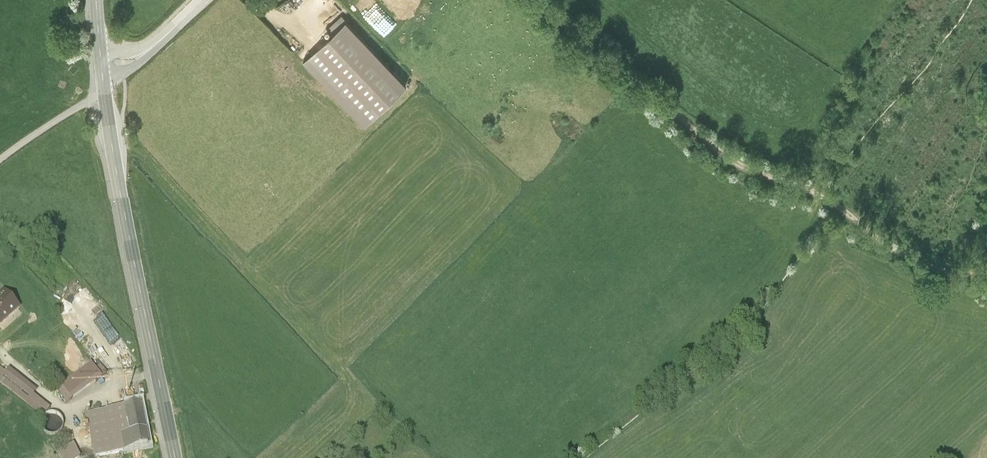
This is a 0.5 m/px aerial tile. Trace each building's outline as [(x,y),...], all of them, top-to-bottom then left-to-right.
[(340,15),(332,22),(335,25),(343,18),(340,15)] [(406,82),(344,18),(301,59),(363,123),(406,82)] [(5,288),(0,293),(0,325),(0,326),(22,307),(5,288)] [(86,288),(77,297),(85,306),(94,298),(86,288)] [(103,377),(92,363),(57,390),(69,404),(103,377)] [(43,418),(51,409),(35,397),(38,393),(9,370),(5,374),(0,370),(0,384),(43,418)] [(144,404),(86,414),(94,457),(100,457),(152,449),(144,404)] [(58,454),(61,457),(80,457),(82,457),(75,445),(58,454)]
